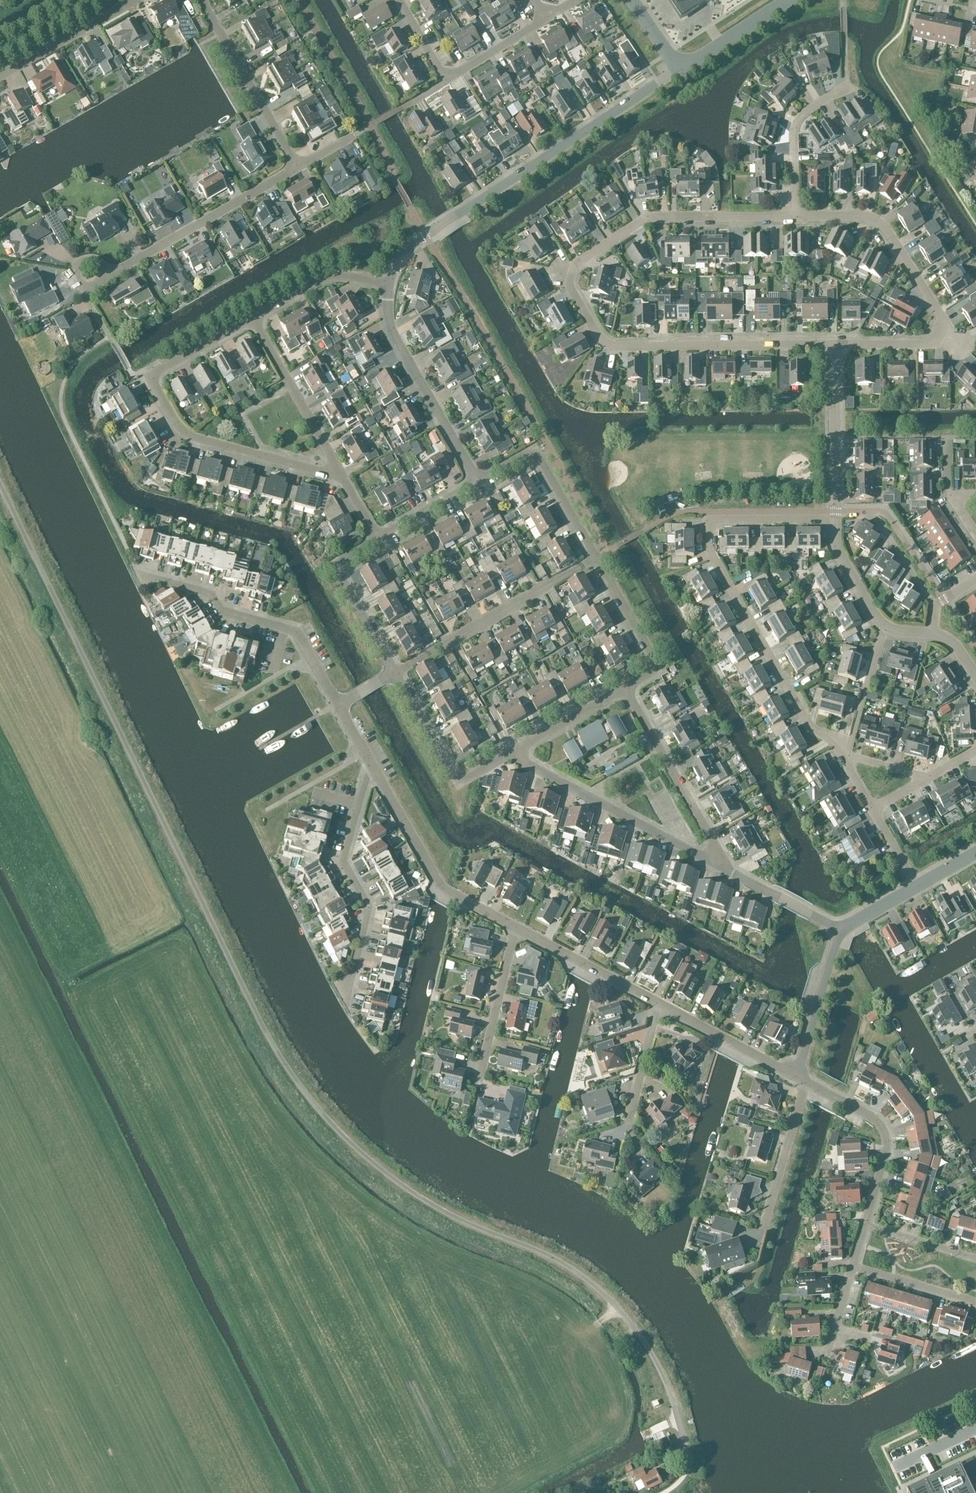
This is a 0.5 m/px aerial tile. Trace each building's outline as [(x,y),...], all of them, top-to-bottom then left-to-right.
[(15,0),(0,0),(0,8),(15,0)] [(170,0),(169,0),(150,11),(159,26),(174,17),(179,25),(178,30),(185,43),(198,35),(191,21),(190,22),(189,20),(189,19),(181,5),(175,9),(170,0)] [(417,1),(422,11),(438,2),(437,0),(419,0),(417,1)] [(496,10),(505,26),(515,20),(512,15),(517,12),(510,0),(505,0),(499,4),(501,7),(496,10)] [(681,19),(699,7),(694,0),(669,0),(681,19)] [(436,23),(449,16),(446,11),(444,12),(438,2),(422,11),(428,21),(433,18),(436,23)] [(371,30),(392,18),(384,4),(363,16),(371,30)] [(350,21),(362,14),(359,7),(347,14),(350,21)] [(584,13),(595,30),(599,27),(603,33),(607,30),(604,24),(593,7),(584,13)] [(241,29),(248,40),(267,28),(264,23),(270,19),(264,10),(254,16),(257,21),(243,29),(242,28),(241,29)] [(492,27),(496,32),(505,26),(496,10),(486,16),(485,14),(479,18),(487,30),(492,27)] [(575,19),(583,31),(577,35),(584,45),(594,39),(590,33),(595,30),(584,13),(575,19)] [(913,38),(924,40),(929,21),(922,20),(923,17),(918,16),(918,15),(912,14),(909,26),(915,28),(913,38)] [(924,40),(930,41),(936,43),(941,15),(936,14),(934,22),(929,21),(924,40)] [(936,43),(947,45),(951,26),(945,24),(947,17),(941,15),(936,43)] [(121,28),(123,32),(111,39),(118,51),(124,48),(125,49),(128,52),(131,51),(133,50),(140,47),(142,50),(149,46),(147,43),(153,40),(146,28),(140,31),(134,20),(121,28)] [(471,26),(461,32),(471,47),(481,41),(477,36),(483,33),(475,20),(470,24),(471,26)] [(951,26),(947,45),(958,47),(960,37),(966,39),(969,26),(962,25),(962,26),(958,25),(957,27),(951,26)] [(975,51),(975,29),(975,28),(969,26),(966,39),(972,40),(970,50),(975,51)] [(271,46),(283,39),(280,34),(279,35),(276,31),(270,34),(267,28),(248,40),(254,51),(255,50),(254,49),(268,41),(271,46)] [(550,34),(560,50),(565,46),(568,51),(578,45),(569,30),(563,33),(560,28),(550,34)] [(396,55),(409,47),(399,30),(388,36),(385,31),(371,39),(377,48),(388,41),(396,55)] [(458,48),(461,53),(471,47),(461,32),(456,35),(454,31),(444,37),(453,51),(458,48)] [(546,61),(548,60),(550,63),(557,59),(557,56),(555,53),(560,50),(550,34),(541,40),(544,45),(538,48),(546,61)] [(633,59),(638,56),(628,41),(619,47),(626,58),(619,62),(629,77),(640,70),(633,59)] [(99,50),(95,43),(74,55),(75,55),(77,54),(87,70),(84,72),(100,63),(101,66),(100,67),(104,75),(111,71),(107,64),(107,62),(113,59),(105,46),(99,50)] [(517,54),(526,70),(532,67),(535,72),(545,66),(536,52),(531,55),(527,48),(517,54)] [(578,62),(587,57),(582,48),(573,54),(578,62)] [(820,56),(814,59),(821,77),(832,73),(827,62),(833,60),(828,48),(818,51),(820,56)] [(266,72),(273,83),(292,72),(289,66),(295,62),(293,59),(294,58),(291,52),(279,59),(282,64),(268,72),(267,71),(266,72)] [(507,60),(510,66),(505,69),(515,86),(531,77),(526,70),(517,54),(507,60)] [(404,83),(407,82),(411,90),(424,82),(412,61),(409,62),(405,56),(392,63),(404,83)] [(615,76),(620,73),(609,56),(601,62),(606,71),(599,75),(609,90),(620,83),(615,76)] [(805,70),(810,82),(821,77),(814,59),(803,63),(801,58),(795,60),(800,72),(805,70)] [(42,76),(33,81),(40,93),(55,84),(61,95),(74,88),(59,63),(51,68),(52,69),(46,73),(45,73),(42,74),(42,76)] [(484,75),(493,90),(496,95),(503,92),(505,95),(515,89),(505,74),(499,78),(494,68),(484,75)] [(777,87),(791,101),(799,93),(790,84),(795,80),(783,68),(778,73),(785,79),(777,87)] [(577,89),(579,89),(589,103),(600,96),(593,85),(598,82),(589,69),(584,73),(586,75),(582,77),(584,80),(577,85),(576,87),(577,89)] [(292,72),(273,83),(279,94),(280,94),(279,93),(293,85),(296,90),(307,84),(301,74),(295,77),(292,72)] [(493,90),(484,75),(474,81),(487,103),(491,100),(490,99),(496,95),(493,90)] [(563,76),(554,81),(557,86),(561,83),(565,80),(563,76)] [(565,80),(561,83),(557,86),(556,86),(561,95),(552,101),(564,120),(577,111),(566,94),(573,89),(566,79),(565,80)] [(783,110),(791,101),(777,87),(772,92),(768,89),(760,96),(770,106),(774,101),(783,110)] [(539,88),(534,92),(540,101),(545,97),(539,88)] [(969,89),(967,101),(975,102),(975,90),(969,89)] [(32,106),(23,91),(8,99),(13,110),(3,116),(12,131),(28,123),(22,112),(32,106)] [(515,91),(511,94),(516,102),(520,99),(515,91)] [(476,114),(468,101),(462,104),(455,92),(441,101),(453,119),(461,114),(465,121),(476,114)] [(40,107),(46,104),(40,93),(34,96),(40,107)] [(292,115),(291,115),(298,126),(317,115),(314,109),(320,106),(314,96),(304,102),(294,108),(297,113),(293,116),(292,115)] [(332,98),(325,102),(328,106),(335,102),(332,98)] [(86,99),(80,102),(84,110),(90,106),(86,99)] [(864,129),(869,125),(871,129),(881,122),(873,111),(869,114),(860,101),(851,107),(850,105),(849,106),(864,129)] [(336,105),(331,108),(335,114),(340,111),(336,105)] [(857,133),(864,129),(849,106),(839,112),(849,127),(843,130),(855,147),(863,142),(857,133)] [(33,110),(38,118),(44,114),(39,107),(33,110)] [(506,122),(511,119),(505,109),(499,113),(506,122)] [(962,124),(975,127),(975,109),(975,114),(965,112),(962,124)] [(484,110),(481,112),(487,121),(489,119),(484,110)] [(778,122),(766,119),(768,113),(756,110),(753,119),(751,119),(749,126),(748,126),(775,134),(778,122)] [(531,128),(537,138),(547,130),(537,115),(531,120),(526,113),(517,119),(525,132),(531,128)] [(431,138),(440,132),(432,119),(427,123),(421,114),(409,121),(418,135),(426,131),(431,138)] [(317,115),(298,126),(304,137),(305,137),(304,136),(306,135),(311,144),(336,129),(331,120),(330,120),(329,121),(326,117),(320,121),(317,115)] [(854,148),(855,147),(843,130),(838,134),(830,121),(820,127),(819,125),(819,126),(830,143),(836,140),(840,147),(844,144),(848,149),(853,146),(854,148)] [(482,124),(477,127),(483,137),(489,133),(482,124)] [(514,153),(523,146),(509,124),(505,127),(510,134),(504,138),(514,153)] [(971,149),(975,146),(975,127),(962,124),(960,136),(966,137),(966,140),(971,149)] [(771,145),(775,134),(748,126),(749,127),(747,134),(748,134),(746,144),(758,147),(762,149),(764,143),(771,145)] [(828,142),(829,144),(830,143),(819,126),(808,132),(819,148),(828,142)] [(471,131),(478,140),(483,137),(477,127),(471,131)] [(240,146),(249,163),(244,166),(237,161),(237,162),(244,167),(248,171),(250,175),(262,168),(263,168),(260,163),(272,157),(272,156),(267,159),(258,142),(263,140),(262,139),(250,146),(241,128),(236,131),(243,144),(240,146)] [(451,131),(445,134),(450,143),(456,139),(451,131)] [(503,139),(493,135),(489,137),(504,159),(514,153),(504,138),(503,139)] [(455,154),(461,151),(454,141),(449,145),(455,154)] [(482,152),(476,156),(486,171),(496,164),(482,143),(478,145),(482,152)] [(743,143),(743,152),(758,152),(758,147),(746,144),(743,143)] [(893,152),(903,149),(901,143),(891,146),(893,152)] [(449,161),(455,157),(448,146),(441,150),(449,161)] [(462,156),(476,177),(486,171),(476,156),(470,160),(466,153),(462,156)] [(746,164),(756,163),(756,175),(776,174),(775,163),(763,163),(763,157),(746,157),(746,164)] [(852,176),(853,160),(845,160),(845,167),(840,167),(840,176),(834,175),(834,193),(847,194),(847,176),(852,176)] [(333,173),(324,178),(330,189),(335,197),(358,184),(353,176),(361,171),(354,161),(348,165),(346,166),(343,161),(331,168),(333,173)] [(712,161),(707,165),(710,169),(715,165),(712,161)] [(454,192),(466,184),(452,162),(447,165),(450,170),(443,175),(454,192)] [(202,195),(203,194),(206,200),(225,189),(220,179),(225,176),(218,163),(212,166),(217,174),(198,185),(199,188),(198,188),(197,191),(199,194),(202,195)] [(829,163),(823,163),(823,167),(818,167),(818,175),(811,175),(811,193),(824,193),(824,177),(829,177),(829,163)] [(618,181),(625,176),(617,164),(610,168),(618,181)] [(877,178),(877,165),(865,165),(865,174),(857,174),(857,194),(870,194),(870,178),(877,178)] [(370,170),(364,174),(372,189),(379,185),(370,170)] [(645,180),(648,199),(659,197),(657,184),(663,183),(661,170),(655,171),(655,173),(652,173),(650,177),(650,179),(645,180)] [(688,197),(688,177),(681,177),(681,170),(670,171),(670,183),(677,183),(677,197),(688,197)] [(699,188),(706,188),(706,170),(699,170),(699,172),(697,172),(694,175),(694,177),(688,177),(688,197),(700,197),(699,188)] [(648,199),(645,180),(638,181),(637,174),(633,175),(632,171),(626,172),(628,188),(634,187),(637,201),(648,199)] [(756,175),(756,182),(751,182),(751,193),(764,193),(764,186),(776,186),(776,174),(756,175)] [(884,187),(880,194),(891,201),(896,194),(902,197),(911,181),(901,174),(896,183),(885,176),(880,185),(884,187)] [(303,201),(314,195),(306,182),(287,193),(294,206),(292,207),(297,215),(307,209),(303,201)] [(613,193),(603,200),(614,216),(624,210),(616,198),(621,195),(614,184),(609,188),(613,193)] [(174,196),(171,189),(164,191),(141,204),(156,229),(171,220),(169,216),(173,214),(173,215),(183,209),(175,195),(174,196)] [(322,210),(328,206),(322,196),(316,199),(322,210)] [(908,208),(897,215),(903,224),(918,215),(914,209),(918,207),(912,198),(905,203),(908,208)] [(597,211),(604,222),(614,216),(603,200),(594,206),(590,200),(585,203),(591,214),(597,211)] [(263,229),(269,226),(271,229),(279,230),(295,221),(285,204),(280,207),(279,205),(274,208),(271,203),(258,210),(261,215),(256,218),(263,229)] [(89,223),(82,227),(91,244),(98,240),(100,243),(113,235),(112,235),(118,231),(115,226),(125,220),(116,204),(107,209),(110,213),(89,224),(89,223)] [(574,219),(569,222),(580,238),(590,232),(582,220),(587,217),(580,206),(575,210),(576,211),(573,213),(572,217),(574,219)] [(69,239),(66,234),(53,212),(44,217),(60,244),(69,239)] [(918,215),(903,224),(909,233),(924,224),(918,215)] [(934,220),(923,227),(927,232),(937,225),(934,220)] [(18,251),(21,256),(35,248),(32,243),(48,233),(41,221),(25,230),(24,229),(10,237),(14,244),(10,246),(14,254),(18,251)] [(563,233),(570,245),(580,238),(569,222),(560,228),(556,222),(551,226),(557,236),(563,233)] [(234,223),(219,232),(223,240),(225,239),(231,249),(240,244),(243,250),(255,244),(249,233),(242,237),(234,223)] [(520,245),(519,247),(523,254),(525,254),(530,251),(536,260),(543,255),(548,251),(542,241),(548,237),(553,234),(545,223),(540,226),(531,232),(534,238),(526,243),(524,243),(520,245)] [(937,225),(927,232),(930,237),(941,230),(937,225)] [(833,230),(824,247),(835,253),(843,235),(833,230)] [(854,241),(843,235),(835,253),(846,258),(854,241)] [(934,237),(919,247),(925,256),(940,246),(934,237)] [(782,252),(776,252),(776,264),(788,264),(789,262),(789,258),(797,258),(797,238),(784,239),(785,258),(782,258),(782,252)] [(803,258),(805,264),(817,264),(817,252),(811,252),(811,255),(809,255),(809,238),(797,238),(797,258),(803,258)] [(671,269),(671,259),(678,259),(678,245),(678,239),(666,239),(666,254),(660,254),(660,265),(662,269),(671,269)] [(678,245),(678,259),(684,259),(684,267),(696,267),(696,254),(690,254),(689,239),(678,239),(678,245)] [(708,265),(708,259),(716,259),(715,239),(702,239),(703,252),(696,252),(696,265),(708,265)] [(723,265),(736,265),(736,264),(735,252),(728,252),(728,239),(715,239),(716,259),(723,259),(723,265)] [(742,252),(735,252),(736,264),(750,264),(750,258),(756,258),(756,239),(744,239),(744,258),(742,258),(742,252)] [(768,239),(756,239),(756,258),(768,258),(768,239)] [(223,263),(216,251),(209,255),(202,242),(202,244),(195,248),(195,249),(185,255),(183,253),(193,271),(193,270),(193,269),(207,261),(212,270),(223,263)] [(639,245),(628,253),(638,268),(649,261),(650,263),(656,259),(647,247),(642,250),(639,245)] [(940,246),(925,256),(931,265),(945,256),(940,246)] [(867,251),(859,268),(870,274),(878,257),(867,251)] [(959,258),(955,252),(944,259),(948,265),(959,258)] [(966,254),(959,259),(963,265),(970,260),(966,254)] [(889,262),(878,257),(870,274),(880,279),(889,262)] [(848,258),(843,268),(848,271),(854,260),(848,258)] [(940,278),(946,287),(961,278),(956,269),(963,265),(959,259),(959,258),(948,265),(952,271),(940,278)] [(859,263),(854,260),(848,271),(854,274),(859,263)] [(505,261),(503,268),(513,269),(514,262),(505,261)] [(150,272),(161,291),(176,282),(165,263),(161,266),(161,265),(157,268),(150,272)] [(431,265),(426,268),(428,272),(427,277),(413,274),(410,286),(430,291),(432,285),(440,280),(431,265)] [(592,281),(611,285),(613,279),(620,281),(622,270),(610,267),(608,273),(595,270),(592,281)] [(31,270),(12,279),(15,286),(12,288),(19,304),(23,302),(30,317),(59,303),(53,292),(42,297),(40,293),(42,292),(31,270)] [(190,284),(183,271),(176,275),(183,288),(190,284)] [(532,300),(547,292),(535,272),(525,278),(522,272),(509,279),(512,286),(521,281),(532,300)] [(884,289),(890,279),(885,276),(879,286),(884,289)] [(961,278),(946,287),(952,296),(967,287),(961,278)] [(603,295),(602,301),(614,304),(616,293),(610,292),(611,285),(592,281),(589,292),(603,295)] [(149,307),(155,303),(147,288),(139,293),(132,282),(109,295),(108,295),(115,307),(129,299),(137,308),(147,302),(149,307)] [(975,291),(975,285),(975,284),(965,291),(968,296),(975,291)] [(415,309),(418,314),(429,308),(427,303),(430,291),(410,286),(407,298),(420,301),(419,307),(415,309)] [(877,287),(874,292),(879,295),(883,290),(877,287)] [(912,319),(918,308),(903,300),(906,295),(895,289),(890,299),(898,303),(895,309),(912,319)] [(684,298),(677,298),(677,301),(677,321),(689,321),(689,306),(695,306),(695,291),(683,292),(684,298)] [(815,301),(815,320),(828,320),(828,306),(834,306),(834,291),(827,291),(827,301),(815,301)] [(677,301),(677,298),(670,298),(670,292),(659,292),(659,306),(665,306),(666,321),(677,321),(677,301)] [(755,301),(755,294),(755,292),(746,292),(746,311),(755,311),(755,321),(768,320),(767,301),(755,301)] [(803,306),(803,320),(815,320),(815,301),(803,301),(803,292),(796,292),(796,306),(803,306)] [(720,295),(720,321),(732,321),(732,307),(744,307),(744,294),(720,295)] [(767,301),(768,320),(780,320),(780,306),(786,306),(786,294),(779,294),(780,301),(767,301)] [(884,303),(887,297),(882,294),(879,301),(884,303)] [(962,310),(968,319),(975,314),(975,294),(970,298),(973,303),(962,310)] [(325,303),(329,309),(332,314),(338,310),(342,316),(359,306),(352,295),(340,302),(337,296),(325,303)] [(707,315),(708,321),(720,321),(720,295),(698,295),(698,307),(704,307),(704,315),(707,315)] [(869,314),(876,303),(868,298),(865,303),(843,303),(843,320),(860,320),(860,314),(868,314),(869,314)] [(453,299),(447,303),(450,307),(456,304),(453,299)] [(635,305),(637,305),(637,328),(650,327),(650,321),(656,321),(656,306),(650,306),(650,304),(642,304),(642,299),(635,300),(635,305)] [(559,332),(573,324),(562,305),(553,310),(548,300),(537,306),(544,318),(549,315),(559,332)] [(348,326),(342,329),(345,335),(356,329),(353,323),(365,317),(359,306),(342,316),(348,326)] [(439,318),(434,309),(422,316),(425,321),(413,328),(419,339),(437,328),(433,322),(439,318)] [(895,309),(892,315),(880,309),(875,319),(890,327),(893,322),(906,329),(912,319),(895,309)] [(300,334),(306,331),(311,340),(322,334),(314,320),(308,324),(301,311),(290,318),(300,334)] [(64,339),(69,347),(84,338),(86,340),(92,337),(90,334),(93,333),(83,316),(71,324),(69,320),(70,319),(66,312),(53,319),(60,330),(59,330),(63,337),(63,339),(64,339)] [(968,319),(974,328),(975,326),(975,314),(968,319)] [(287,336),(281,339),(289,353),(299,347),(294,338),(300,334),(290,318),(280,324),(287,336)] [(441,335),(437,328),(419,339),(425,349),(437,343),(440,348),(452,341),(447,332),(441,335)] [(460,332),(453,336),(456,341),(463,337),(460,332)] [(377,345),(372,335),(360,342),(357,336),(347,342),(355,358),(361,354),(377,345)] [(570,360),(588,350),(579,335),(568,342),(564,335),(552,342),(556,349),(562,346),(570,360)] [(245,374),(256,368),(253,362),(259,359),(249,341),(237,348),(243,358),(237,361),(245,374)] [(459,353),(454,344),(442,351),(445,356),(433,362),(439,373),(457,363),(453,357),(459,353)] [(367,364),(361,367),(364,373),(375,367),(371,361),(383,354),(377,345),(361,354),(367,364)] [(333,348),(325,353),(326,356),(334,358),(338,356),(336,354),(333,348)] [(226,354),(214,361),(224,379),(231,375),(234,380),(245,374),(237,361),(232,364),(226,354)] [(321,357),(310,363),(313,369),(302,375),(307,385),(324,376),(330,372),(321,357)] [(671,387),(678,387),(678,373),(671,373),(671,359),(654,360),(655,381),(670,381),(671,387)] [(699,359),(685,359),(685,381),(696,381),(696,386),(706,386),(706,369),(699,369),(699,359)] [(724,376),(735,376),(735,360),(728,360),(728,359),(714,359),(714,380),(724,380),(724,376)] [(752,373),(771,373),(771,360),(759,360),(759,359),(751,359),(751,368),(747,368),(747,365),(740,365),(741,378),(752,378),(752,373)] [(648,388),(642,388),(642,360),(628,360),(628,380),(637,380),(638,395),(640,395),(640,404),(648,404),(648,388)] [(610,387),(614,373),(602,370),(604,365),(590,361),(585,382),(598,385),(599,384),(610,387)] [(439,373),(445,384),(457,377),(460,382),(472,375),(467,366),(461,370),(457,363),(439,373)] [(943,383),(950,383),(949,369),(943,369),(943,363),(924,363),(925,377),(943,376),(943,383)] [(790,398),(790,391),(790,387),(805,387),(805,364),(789,364),(790,371),(779,372),(779,391),(777,391),(777,399),(790,398)] [(874,395),(881,395),(881,381),(874,381),(873,364),(856,364),(857,385),(873,385),(874,395)] [(904,385),(915,385),(914,371),(908,371),(908,364),(888,364),(888,378),(903,378),(904,385)] [(969,365),(957,377),(975,394),(975,392),(975,372),(969,365)] [(201,399),(212,393),(209,387),(215,384),(206,366),(193,373),(199,383),(194,386),(201,399)] [(368,384),(376,379),(381,389),(397,379),(392,370),(380,376),(377,371),(364,378),(368,384)] [(329,385),(324,376),(307,385),(313,395),(325,388),(328,394),(338,388),(335,382),(329,385)] [(479,388),(474,378),(462,385),(465,390),(453,397),(459,408),(477,398),(473,391),(479,388)] [(183,379),(171,386),(181,404),(187,400),(190,405),(201,399),(194,386),(188,389),(183,379)] [(381,389),(386,398),(381,402),(384,408),(395,401),(391,396),(403,389),(397,379),(381,389)] [(111,414),(117,411),(135,400),(131,393),(127,395),(123,388),(112,394),(115,399),(106,404),(111,414)] [(348,401),(342,391),(330,398),(333,403),(322,410),(327,420),(344,410),(341,405),(348,401)] [(480,417),(492,410),(487,401),(480,405),(477,398),(459,408),(465,419),(477,412),(480,417)] [(139,408),(135,400),(117,411),(122,420),(126,418),(129,423),(140,417),(136,410),(139,408)] [(397,405),(384,413),(390,423),(398,418),(401,424),(417,414),(412,404),(400,411),(397,405)] [(327,420),(333,429),(345,423),(348,428),(358,422),(355,416),(349,420),(344,410),(327,420)] [(499,422),(494,413),(482,420),(485,425),(473,432),(479,443),(496,433),(493,426),(499,422)] [(417,414),(401,424),(397,426),(402,435),(398,437),(402,443),(415,436),(411,430),(423,424),(417,414)] [(372,418),(365,423),(368,428),(375,424),(372,418)] [(522,421),(526,428),(531,425),(527,418),(522,421)] [(154,434),(150,427),(147,429),(142,421),(129,429),(132,434),(126,438),(131,447),(154,434)] [(521,422),(516,425),(520,431),(525,428),(521,422)] [(358,436),(364,432),(361,426),(350,432),(353,438),(342,445),(347,454),(364,445),(358,436)] [(435,433),(428,437),(434,448),(441,444),(435,433)] [(479,443),(485,454),(495,448),(499,455),(514,447),(508,437),(504,436),(501,438),(501,437),(500,438),(496,433),(479,443)] [(137,457),(143,454),(150,466),(159,455),(157,452),(159,451),(155,444),(159,441),(154,434),(131,447),(137,457)] [(914,446),(914,457),(932,457),(932,446),(926,446),(926,440),(910,440),(910,446),(914,446)] [(855,457),(874,457),(874,451),(882,451),(882,441),(862,441),(862,446),(855,446),(855,457)] [(416,442),(410,446),(413,451),(417,448),(419,447),(416,442)] [(347,454),(353,464),(365,457),(368,463),(378,457),(375,451),(369,454),(364,445),(347,454)] [(174,474),(180,454),(172,452),(171,456),(162,453),(158,468),(164,470),(161,480),(172,483),(174,474)] [(963,480),(974,480),(974,461),(964,461),(964,452),(957,452),(957,467),(963,467),(963,480)] [(174,474),(183,476),(191,478),(192,475),(195,462),(187,460),(188,456),(180,454),(174,474)] [(432,486),(442,480),(439,475),(449,469),(441,454),(430,460),(430,461),(421,466),(423,470),(432,486)] [(855,457),(855,469),(874,469),(874,468),(878,468),(882,467),(882,463),(874,463),(874,457),(855,457)] [(933,469),(932,457),(914,457),(914,464),(910,464),(910,474),(926,474),(926,469),(933,469)] [(197,476),(196,480),(207,483),(212,463),(204,460),(203,464),(195,462),(192,475),(197,476)] [(220,465),(212,463),(207,483),(215,485),(213,495),(221,497),(223,486),(227,471),(219,469),(220,465)] [(235,473),(227,471),(223,486),(229,487),(228,489),(239,492),(245,471),(236,469),(235,473)] [(406,476),(413,489),(419,486),(422,491),(432,486),(423,470),(413,475),(412,473),(406,476)] [(253,474),(245,471),(239,492),(250,494),(251,491),(256,492),(257,492),(260,480),(252,478),(253,474)] [(927,479),(926,474),(910,474),(910,484),(916,484),(916,490),(933,490),(933,479),(927,479)] [(392,487),(401,503),(411,498),(408,492),(413,489),(406,476),(400,480),(402,482),(392,487)] [(856,477),(856,488),(874,488),(874,476),(856,477)] [(260,480),(257,492),(256,492),(256,495),(261,496),(261,497),(272,500),(277,480),(269,478),(268,482),(260,480)] [(528,478),(512,487),(518,497),(534,488),(528,478)] [(284,499),(289,501),(292,488),(284,486),(285,482),(277,480),(272,500),(283,503),(284,499)] [(300,491),(292,488),(289,501),(294,502),(293,506),(304,509),(310,489),(301,487),(300,491)] [(388,504),(391,509),(401,503),(392,487),(387,490),(384,487),(375,492),(383,507),(388,504)] [(524,507),(518,511),(521,516),(533,509),(530,504),(540,498),(534,488),(518,497),(524,507)] [(874,500),(874,488),(856,488),(856,500),(874,500)] [(318,491),(310,489),(304,509),(315,512),(316,508),(321,510),(323,513),(332,499),(317,495),(318,491)] [(933,502),(933,490),(916,490),(910,490),(910,502),(912,502),(912,508),(927,508),(927,502),(933,502)] [(500,494),(493,498),(499,508),(506,505),(500,494)] [(884,504),(894,504),(894,496),(884,496),(884,504)] [(332,499),(323,513),(330,525),(328,526),(334,536),(339,533),(342,538),(351,533),(348,527),(352,525),(348,518),(344,520),(332,499)] [(494,518),(497,524),(503,521),(496,509),(491,512),(485,503),(475,509),(484,524),(494,518)] [(465,527),(472,539),(477,536),(474,530),(484,524),(475,509),(465,514),(470,524),(465,527)] [(521,516),(524,521),(530,518),(536,528),(551,519),(546,509),(536,514),(533,509),(521,516)] [(921,528),(924,526),(928,531),(945,519),(938,509),(918,522),(921,528)] [(513,513),(505,518),(508,524),(516,519),(513,513)] [(542,538),(536,541),(539,547),(551,540),(548,535),(557,529),(551,519),(536,528),(542,538)] [(931,536),(928,538),(931,542),(952,529),(945,519),(928,531),(931,536)] [(444,526),(453,542),(463,536),(467,542),(472,539),(465,527),(460,530),(454,520),(444,526)] [(865,523),(864,524),(859,521),(852,531),(857,535),(855,539),(856,539),(864,544),(871,533),(872,533),(874,529),(866,524),(866,523),(865,523)] [(684,533),(684,525),(672,525),(672,534),(675,534),(676,545),(694,545),(694,533),(684,533)] [(440,541),(434,544),(441,557),(447,554),(443,547),(453,542),(444,526),(434,532),(440,541)] [(141,551),(139,557),(146,559),(152,536),(129,529),(129,530),(136,541),(133,549),(141,551)] [(931,542),(934,547),(937,545),(940,550),(958,538),(952,529),(931,542)] [(755,541),(755,554),(762,554),(762,550),(773,550),(773,531),(761,531),(761,541),(755,541)] [(784,550),(784,554),(791,554),(791,541),(785,541),(785,531),(773,531),(773,550),(784,550)] [(791,541),(791,554),(797,553),(797,550),(809,549),(809,531),(797,531),(797,541),(791,541)] [(809,531),(809,549),(821,549),(821,531),(809,531)] [(726,554),(726,550),(737,550),(737,532),(725,532),(725,541),(719,542),(719,554),(726,554)] [(749,550),(749,554),(755,554),(755,541),(749,541),(749,532),(737,532),(737,550),(749,550)] [(871,533),(864,544),(861,548),(862,548),(870,553),(869,554),(870,554),(880,538),(872,533),(871,533)] [(152,536),(146,559),(153,561),(155,555),(162,556),(166,540),(152,536)] [(424,538),(414,544),(423,559),(433,554),(436,560),(441,557),(434,544),(429,547),(424,538)] [(940,550),(944,555),(941,557),(944,562),(947,560),(964,548),(958,538),(940,550)] [(169,558),(167,565),(174,567),(180,543),(166,540),(162,556),(169,558)] [(539,547),(542,552),(548,549),(554,559),(569,550),(563,540),(554,545),(551,540),(539,547)] [(180,543),(174,567),(181,569),(182,562),(189,564),(194,547),(180,543)] [(409,559),(404,562),(411,574),(416,571),(413,565),(423,559),(414,544),(403,549),(409,559)] [(694,557),(694,545),(676,545),(676,556),(672,556),(672,565),(684,565),(684,557),(694,557)] [(197,566),(195,572),(202,574),(208,551),(194,547),(189,564),(197,566)] [(947,560),(950,565),(947,567),(951,572),(971,558),(964,548),(947,560)] [(516,580),(526,574),(521,564),(526,561),(519,549),(513,552),(517,558),(507,564),(516,580)] [(554,559),(559,569),(575,560),(569,550),(554,559)] [(885,553),(885,554),(879,550),(873,561),(878,564),(875,569),(883,574),(884,574),(891,563),(892,563),(894,559),(894,558),(893,559),(885,553),(886,553),(885,553)] [(208,551),(202,574),(208,576),(210,570),(217,572),(222,555),(208,551)] [(395,554),(389,558),(395,568),(401,564),(395,554)] [(224,573),(223,580),(229,582),(234,565),(236,558),(222,555),(217,572),(224,573)] [(500,576),(506,586),(516,580),(507,564),(502,567),(501,565),(496,564),(494,565),(490,557),(484,560),(495,579),(500,576)] [(476,582),(485,597),(495,592),(490,582),(495,579),(484,560),(479,563),(486,576),(476,582)] [(890,584),(888,587),(893,590),(900,579),(895,576),(900,568),(892,563),(891,563),(884,574),(883,574),(881,578),(882,578),(890,583),(889,584),(890,584)] [(822,570),(818,564),(807,570),(811,576),(822,570)] [(237,584),(235,590),(242,592),(246,575),(248,569),(234,565),(229,582),(237,584)] [(366,584),(382,575),(376,565),(361,574),(366,584)] [(541,566),(534,569),(540,580),(547,576),(541,566)] [(272,592),(283,585),(269,581),(271,574),(270,571),(263,569),(260,579),(254,602),(261,604),(262,598),(270,600),(272,592)] [(825,576),(822,570),(811,576),(809,577),(812,584),(816,582),(821,591),(837,582),(831,572),(825,576)] [(712,583),(707,573),(698,578),(694,571),(683,577),(687,585),(691,583),(696,592),(712,583)] [(764,572),(750,572),(754,580),(765,574),(764,572)] [(769,580),(765,574),(754,580),(758,586),(749,591),(755,601),(771,592),(765,582),(769,580)] [(788,574),(778,574),(784,584),(792,580),(788,574)] [(254,602),(260,579),(246,575),(242,592),(249,594),(247,600),(254,602)] [(366,584),(372,594),(382,589),(385,594),(397,587),(394,582),(388,585),(382,575),(366,584)] [(568,584),(574,594),(590,586),(584,575),(568,584)] [(470,594),(475,603),(485,597),(476,582),(471,585),(470,583),(465,580),(457,585),(464,597),(470,594)] [(824,603),(827,609),(840,602),(837,596),(843,593),(837,582),(821,591),(827,601),(824,603)] [(718,594),(712,583),(696,592),(702,602),(699,604),(702,610),(713,604),(710,598),(718,594)] [(911,592),(911,593),(914,589),(914,588),(913,589),(905,583),(906,583),(905,583),(895,598),(895,599),(895,598),(903,604),(904,604),(911,592)] [(459,600),(464,597),(457,585),(452,588),(456,594),(446,599),(455,615),(465,609),(459,600)] [(577,613),(589,606),(586,601),(595,596),(590,586),(574,594),(580,605),(574,608),(577,613)] [(378,605),(384,615),(400,606),(394,596),(400,593),(397,587),(385,594),(388,599),(378,605)] [(163,613),(164,613),(169,610),(169,609),(184,601),(181,594),(175,598),(171,591),(166,594),(162,588),(163,589),(153,595),(163,613)] [(562,602),(556,592),(549,595),(555,606),(562,602)] [(777,602),(771,592),(755,601),(761,611),(769,606),(773,612),(784,606),(780,600),(777,602)] [(910,614),(911,612),(916,615),(923,604),(918,601),(920,598),(919,597),(919,598),(911,593),(911,592),(904,604),(903,604),(901,608),(909,613),(910,614)] [(965,604),(971,614),(975,611),(975,597),(965,604)] [(444,621),(455,615),(446,599),(441,602),(440,600),(434,598),(427,602),(434,614),(439,611),(444,621)] [(184,601),(169,609),(169,610),(164,613),(171,625),(182,618),(182,619),(197,610),(194,604),(188,607),(184,601)] [(840,602),(827,609),(831,615),(834,613),(840,623),(856,614),(850,604),(843,608),(840,602)] [(716,609),(713,604),(702,610),(705,616),(709,614),(714,623),(730,614),(724,604),(716,609)] [(384,615),(390,625),(399,620),(402,625),(415,618),(411,613),(405,616),(400,606),(384,615)] [(586,615),(592,625),(607,616),(601,606),(592,612),(589,606),(577,613),(580,619),(586,615)] [(787,612),(784,606),(773,612),(776,618),(767,623),(773,633),(789,624),(784,614),(787,612)] [(185,633),(189,631),(210,619),(207,613),(201,616),(197,610),(182,619),(185,623),(183,630),(185,633)] [(559,631),(559,632),(564,629),(557,617),(552,620),(547,610),(537,616),(546,632),(551,629),(552,631),(557,632),(559,631)] [(736,625),(730,614),(714,623),(720,633),(716,635),(720,641),(731,635),(728,629),(736,625)] [(861,624),(856,614),(840,623),(845,633),(842,635),(846,641),(856,635),(853,629),(861,624)] [(532,631),(527,634),(534,647),(549,638),(546,632),(537,616),(526,622),(532,631)] [(613,626),(607,616),(592,625),(597,635),(591,639),(594,644),(606,637),(604,632),(613,626)] [(412,627),(418,623),(415,618),(402,625),(405,630),(396,636),(402,646),(417,637),(412,627)] [(214,625),(210,619),(189,631),(196,644),(212,635),(208,628),(214,625)] [(773,633),(779,643),(788,638),(791,644),(802,638),(798,632),(795,634),(789,624),(773,633)] [(442,636),(436,626),(430,629),(436,640),(442,636)] [(506,634),(515,649),(519,647),(520,647),(527,650),(534,647),(527,634),(521,637),(516,628),(506,634)] [(501,649),(496,652),(503,664),(508,661),(505,655),(515,649),(506,634),(496,639),(501,649)] [(210,675),(232,681),(233,678),(243,681),(249,661),(254,663),(258,648),(236,642),(236,645),(234,644),(234,642),(232,639),(229,641),(226,640),(227,639),(212,635),(196,644),(194,652),(193,658),(203,661),(201,670),(211,672),(210,675)] [(726,645),(732,655),(748,645),(742,635),(734,640),(731,635),(720,641),(723,647),(726,645)] [(402,646),(407,656),(423,647),(417,637),(402,646)] [(604,646),(609,656),(625,647),(619,637),(609,642),(606,637),(594,644),(597,649),(604,646)] [(802,638),(791,644),(794,650),(786,654),(792,665),(808,656),(802,646),(805,644),(802,638)] [(587,642),(579,647),(581,652),(590,647),(587,642)] [(498,667),(503,664),(496,652),(491,655),(485,645),(475,651),(484,667),(494,661),(498,667)] [(754,656),(748,645),(732,655),(738,664),(734,666),(737,672),(748,666),(745,660),(754,656)] [(844,654),(841,665),(859,670),(862,659),(853,656),(855,648),(843,645),(841,653),(844,654)] [(631,657),(625,647),(609,656),(615,666),(631,657)] [(892,668),(899,670),(903,652),(892,649),(889,660),(883,658),(879,672),(890,675),(892,668)] [(563,650),(558,653),(561,658),(566,655),(563,650)] [(484,667),(475,651),(465,657),(471,667),(465,670),(472,682),(478,679),(474,673),(484,667)] [(451,652),(444,655),(450,666),(457,662),(451,652)] [(903,652),(899,670),(905,672),(903,679),(914,682),(918,668),(912,666),(915,655),(903,652)] [(806,670),(809,676),(820,670),(817,664),(813,665),(808,656),(792,665),(798,675),(806,670)] [(579,666),(569,672),(578,688),(588,682),(582,672),(588,669),(581,657),(575,660),(579,666)] [(432,662),(416,671),(422,682),(438,673),(432,662)] [(603,673),(597,663),(590,667),(596,677),(603,673)] [(856,682),(859,670),(841,665),(838,676),(835,675),(832,683),(845,687),(847,679),(856,682)] [(934,680),(938,685),(954,675),(947,665),(938,671),(935,666),(924,673),(930,682),(934,680)] [(751,671),(748,666),(737,672),(741,678),(744,676),(750,686),(766,676),(760,666),(751,671)] [(550,675),(557,687),(562,684),(568,693),(578,688),(569,672),(559,678),(555,672),(550,675)] [(422,682),(428,692),(438,686),(441,691),(453,684),(450,679),(444,683),(438,673),(422,682)] [(548,684),(538,690),(547,705),(557,699),(552,690),(557,687),(550,675),(544,678),(548,684)] [(933,691),(937,694),(940,698),(938,699),(942,704),(954,696),(951,691),(960,685),(954,675),(938,685),(932,689),(933,691)] [(772,687),(766,676),(750,686),(755,695),(752,697),(755,703),(766,697),(763,692),(772,687)] [(651,697),(657,706),(672,697),(664,682),(654,688),(657,693),(651,697)] [(444,697),(434,702),(440,712),(455,703),(450,693),(456,690),(453,684),(441,691),(444,697)] [(519,692),(526,704),(531,701),(537,711),(547,705),(538,690),(528,695),(525,689),(519,692)] [(819,712),(830,715),(835,698),(824,695),(825,691),(817,689),(813,701),(821,703),(819,712)] [(517,701),(507,707),(516,723),(526,717),(521,707),(526,704),(519,692),(514,695),(517,701)] [(657,706),(662,715),(668,712),(671,717),(681,711),(672,697),(657,706)] [(769,702),(766,697),(755,703),(758,709),(762,707),(767,717),(783,707),(778,697),(769,702)] [(835,698),(830,715),(842,718),(844,709),(852,711),(855,699),(847,697),(846,700),(835,698)] [(967,705),(967,698),(962,699),(959,700),(960,705),(955,705),(955,717),(961,716),(961,723),(975,722),(975,710),(968,711),(967,705)] [(440,712),(446,722),(455,717),(458,722),(470,715),(467,710),(461,713),(455,703),(440,712)] [(497,713),(494,707),(488,710),(495,722),(501,719),(506,729),(516,723),(507,707),(497,713)] [(789,718),(783,707),(767,717),(773,726),(770,728),(773,734),(784,728),(781,723),(789,718)] [(461,727),(452,733),(457,743),(473,734),(467,724),(473,721),(470,715),(458,722),(461,727)] [(672,732),(677,741),(692,732),(689,727),(694,724),(688,715),(674,723),(677,729),(672,732)] [(868,733),(865,743),(876,746),(881,729),(874,727),(876,720),(864,717),(861,731),(868,733)] [(599,724),(589,731),(598,747),(609,741),(616,740),(617,741),(628,735),(618,718),(610,723),(611,725),(602,730),(600,725),(599,724)] [(887,750),(890,739),(896,740),(900,725),(894,723),(894,722),(883,719),(881,729),(876,746),(887,750)] [(953,741),(973,740),(973,734),(975,734),(975,722),(961,723),(961,730),(952,730),(952,735),(953,735),(953,741)] [(491,737),(498,733),(492,723),(485,727),(491,737)] [(787,733),(784,728),(773,734),(776,740),(780,738),(785,748),(801,739),(795,728),(787,733)] [(907,743),(904,754),(916,757),(920,739),(914,738),(916,732),(905,729),(901,742),(907,743)] [(578,737),(581,742),(572,747),(571,746),(572,746),(571,745),(563,750),(573,766),(584,760),(583,758),(588,753),(598,747),(589,731),(578,737)] [(697,741),(692,732),(677,741),(682,750),(688,747),(691,752),(705,744),(702,738),(697,741)] [(473,734),(457,743),(463,753),(479,744),(473,734)] [(927,741),(920,739),(916,757),(927,760),(930,749),(936,751),(939,739),(928,736),(927,741)] [(807,749),(801,739),(785,748),(791,757),(787,759),(791,765),(802,759),(799,754),(807,749)] [(697,764),(692,767),(697,776),(712,767),(710,762),(714,760),(709,750),(694,759),(697,764)] [(638,759),(636,756),(626,762),(624,758),(613,764),(615,768),(605,774),(607,777),(638,759)] [(824,756),(813,762),(802,768),(805,774),(808,773),(813,782),(830,773),(824,763),(827,761),(824,756)] [(712,767),(697,776),(702,785),(708,782),(711,787),(725,779),(722,774),(718,776),(712,767)] [(835,783),(830,773),(813,782),(816,788),(815,789),(815,802),(842,787),(838,781),(835,783)] [(492,779),(489,793),(498,796),(499,793),(510,796),(515,778),(504,774),(503,779),(500,781),(492,779)] [(971,802),(973,797),(961,776),(955,780),(956,783),(946,789),(955,805),(965,800),(966,801),(971,802)] [(526,781),(515,778),(510,796),(508,801),(519,804),(518,807),(525,809),(529,793),(523,791),(526,781)] [(712,802),(717,811),(733,802),(730,797),(737,794),(733,788),(731,789),(729,785),(711,796),(714,801),(712,802)] [(955,805),(946,789),(936,795),(934,792),(929,795),(941,817),(947,814),(945,811),(955,805)] [(847,796),(844,790),(824,801),(833,817),(841,813),(849,808),(844,798),(847,796)] [(529,800),(525,813),(531,814),(531,816),(541,819),(543,814),(549,795),(538,792),(535,802),(529,800)] [(554,817),(553,821),(559,822),(563,810),(557,809),(560,798),(549,795),(543,814),(554,817)] [(920,826),(930,820),(926,813),(932,810),(924,797),(919,801),(920,804),(910,809),(920,826)] [(733,802),(717,811),(723,821),(728,817),(731,823),(746,814),(741,805),(736,808),(733,802)] [(381,804),(376,807),(379,812),(384,809),(381,804)] [(849,808),(841,813),(833,817),(839,827),(844,825),(847,830),(862,822),(858,816),(855,818),(849,808)] [(902,836),(920,826),(912,813),(910,809),(900,815),(899,812),(892,816),(896,822),(895,823),(902,836)] [(582,813),(571,810),(568,820),(562,818),(558,830),(564,832),(563,834),(575,837),(576,832),(582,813)] [(587,835),(585,843),(591,844),(596,828),(590,826),(593,816),(582,813),(576,832),(587,835)] [(292,824),(289,824),(283,846),(286,846),(283,857),(292,859),(289,869),(303,873),(318,865),(322,850),(321,850),(322,848),(325,845),(323,842),(321,841),(322,839),(325,840),(331,819),(316,815),(315,820),(295,814),(292,824)] [(366,840),(360,843),(364,849),(379,841),(385,838),(378,825),(386,820),(372,816),(369,830),(362,833),(366,840)] [(737,847),(758,835),(749,821),(731,831),(734,836),(732,837),(737,847)] [(845,854),(846,854),(869,841),(863,831),(866,829),(863,824),(848,832),(851,837),(841,843),(845,854)] [(601,838),(595,836),(591,852),(608,857),(615,831),(604,827),(601,838)] [(841,829),(835,832),(837,837),(843,834),(841,829)] [(608,857),(619,860),(625,862),(629,846),(623,844),(626,834),(615,831),(608,857)] [(758,835),(737,847),(743,856),(748,853),(751,858),(765,850),(762,845),(763,845),(758,835)] [(362,859),(365,865),(392,850),(385,838),(379,841),(364,849),(367,856),(362,859)] [(874,851),(869,841),(846,854),(857,869),(881,855),(877,849),(874,851)] [(632,845),(625,867),(632,869),(633,865),(643,868),(649,850),(632,845)] [(365,865),(369,871),(374,868),(378,874),(393,866),(399,862),(392,850),(365,865)] [(649,850),(643,868),(654,871),(652,876),(659,878),(666,855),(649,850)] [(667,883),(677,886),(683,868),(666,863),(659,886),(666,888),(667,883)] [(490,871),(478,864),(469,882),(481,889),(485,882),(488,883),(488,884),(495,888),(503,873),(492,867),(490,871)] [(302,883),(305,889),(331,874),(328,868),(322,871),(318,865),(303,873),(304,875),(302,883)] [(382,881),(376,884),(379,890),(401,878),(393,866),(378,874),(382,881)] [(700,873),(683,868),(677,886),(688,889),(686,894),(693,896),(700,873)] [(510,887),(503,901),(517,908),(526,890),(518,886),(523,877),(511,871),(504,884),(510,887)] [(312,901),(317,899),(333,890),(329,884),(335,880),(331,874),(305,889),(312,901)] [(379,890),(383,896),(389,893),(393,900),(414,888),(406,875),(401,878),(379,890)] [(699,881),(693,904),(710,909),(716,886),(699,881)] [(710,909),(720,912),(727,914),(734,891),(716,886),(710,909)] [(312,901),(319,914),(345,899),(342,893),(336,896),(333,890),(317,899),(312,901)] [(967,914),(961,904),(954,907),(948,896),(936,903),(945,920),(943,922),(946,926),(967,914)] [(547,901),(538,919),(549,925),(556,914),(561,917),(568,904),(556,898),(553,905),(547,901)] [(326,927),(331,924),(347,915),(343,909),(349,905),(345,899),(319,914),(326,927)] [(733,899),(727,922),(744,927),(750,904),(733,899)] [(744,927),(754,930),(761,932),(767,909),(750,904),(744,927)] [(385,914),(384,921),(407,926),(409,921),(414,922),(417,911),(411,909),(411,912),(394,908),(392,915),(385,914)] [(931,936),(940,931),(934,920),(929,923),(922,911),(909,918),(919,935),(928,931),(931,936)] [(575,917),(566,934),(578,941),(582,934),(586,936),(589,930),(591,931),(596,920),(586,914),(582,921),(575,917)] [(326,927),(333,939),(333,940),(348,931),(345,924),(350,921),(347,915),(331,924),(326,927)] [(387,936),(404,940),(409,942),(413,928),(407,926),(384,921),(382,927),(388,929),(387,936)] [(600,937),(594,949),(605,955),(609,948),(612,950),(616,941),(613,940),(615,937),(608,934),(612,927),(601,921),(594,935),(600,937)] [(905,953),(915,947),(908,935),(902,938),(895,926),(883,933),(892,951),(901,946),(905,953)] [(488,940),(490,932),(479,930),(471,928),(469,936),(474,937),(471,946),(470,948),(471,948),(469,955),(489,960),(491,953),(493,944),(486,943),(487,939),(488,940)] [(348,931),(333,940),(333,939),(327,943),(339,964),(340,964),(343,951),(350,947),(346,940),(352,937),(348,931)] [(385,943),(378,942),(377,949),(400,954),(404,940),(387,936),(385,943)] [(639,950),(628,944),(619,962),(632,969),(639,956),(645,960),(652,946),(643,942),(639,950)] [(679,945),(676,950),(684,955),(687,949),(679,945)] [(375,955),(382,957),(380,964),(397,968),(400,954),(377,949),(375,955)] [(667,968),(677,973),(683,961),(666,951),(661,960),(655,957),(651,964),(652,964),(645,977),(654,981),(655,982),(659,984),(667,968)] [(521,969),(517,984),(522,985),(520,995),(525,996),(527,987),(531,988),(533,990),(541,985),(543,980),(545,980),(549,964),(533,960),(531,968),(527,971),(521,969)] [(372,970),(370,977),(393,982),(397,968),(380,964),(378,971),(372,970)] [(676,993),(688,999),(698,982),(691,978),(695,971),(683,965),(676,978),(682,982),(676,993)] [(469,966),(467,973),(471,974),(466,998),(480,1001),(486,977),(479,976),(481,969),(469,966)] [(375,985),(373,992),(390,996),(393,986),(393,982),(370,977),(368,983),(375,985)] [(708,994),(701,1006),(715,1014),(725,996),(711,988),(714,982),(708,979),(702,991),(708,994)] [(964,985),(967,990),(957,996),(958,996),(960,995),(969,1011),(967,1012),(975,1007),(975,981),(975,979),(964,985)] [(371,999),(365,998),(363,1005),(387,1010),(390,996),(373,992),(371,999)] [(948,996),(937,1002),(940,1008),(930,1014),(931,1014),(933,1013),(941,1027),(939,1028),(949,1023),(951,1027),(962,1021),(948,996)] [(507,1029),(523,1033),(527,1015),(535,1016),(538,1004),(520,999),(520,1000),(519,1006),(512,1005),(507,1029)] [(739,1017),(735,1025),(747,1031),(755,1016),(761,1020),(768,1007),(762,1003),(757,1011),(746,1006),(747,1004),(740,1000),(733,1014),(739,1017)] [(620,1029),(621,1031),(632,1028),(630,1022),(621,1025),(620,1019),(623,1018),(619,1004),(599,1010),(603,1024),(600,1025),(603,1035),(620,1029)] [(368,1013),(366,1020),(373,1022),(381,1034),(387,1010),(363,1005),(361,1011),(368,1013)] [(459,1039),(463,1037),(471,1039),(469,1044),(470,1044),(472,1033),(475,1032),(473,1029),(475,1024),(459,1020),(461,1013),(447,1010),(446,1017),(454,1019),(450,1034),(456,1035),(459,1039)] [(870,1024),(879,1020),(876,1014),(867,1017),(870,1024)] [(355,1017),(351,1021),(354,1026),(359,1022),(355,1017)] [(759,1037),(768,1042),(770,1040),(781,1046),(784,1040),(785,1041),(786,1039),(786,1038),(789,1033),(777,1026),(779,1021),(770,1017),(771,1017),(760,1037),(759,1037)] [(618,1068),(627,1066),(624,1057),(623,1057),(620,1048),(616,1049),(613,1048),(612,1042),(594,1047),(599,1063),(605,1061),(608,1070),(618,1067),(618,1068)] [(687,1071),(695,1064),(694,1062),(703,1055),(694,1044),(685,1052),(680,1045),(677,1048),(674,1048),(672,1050),(671,1053),(668,1056),(680,1070),(679,1071),(678,1073),(681,1077),(683,1077),(687,1074),(687,1072),(687,1071)] [(965,1051),(968,1055),(958,1061),(958,1062),(960,1061),(969,1076),(967,1077),(967,1078),(975,1073),(975,1045),(965,1051)] [(523,1055),(502,1050),(498,1066),(521,1072),(523,1063),(536,1066),(540,1051),(525,1048),(523,1055)] [(860,1084),(870,1089),(878,1071),(873,1068),(877,1060),(866,1054),(861,1064),(868,1067),(860,1084)] [(441,1088),(460,1092),(465,1074),(453,1071),(456,1061),(438,1057),(433,1076),(443,1078),(441,1088)] [(884,1086),(891,1089),(898,1081),(878,1071),(870,1089),(880,1094),(884,1086)] [(769,1110),(777,1113),(779,1105),(778,1105),(781,1095),(767,1091),(769,1084),(755,1080),(752,1090),(764,1093),(760,1106),(769,1109),(769,1110)] [(898,1081),(891,1089),(895,1096),(888,1101),(895,1110),(911,1098),(898,1081)] [(588,1125),(592,1126),(593,1124),(615,1117),(614,1117),(606,1090),(608,1090),(608,1089),(581,1098),(582,1098),(585,1107),(587,1106),(590,1115),(588,1125)] [(500,1122),(497,1132),(513,1136),(517,1134),(519,1126),(518,1126),(525,1096),(509,1093),(506,1103),(508,1105),(504,1107),(504,1106),(480,1101),(476,1117),(500,1122)] [(659,1102),(647,1112),(660,1127),(658,1128),(657,1133),(660,1136),(664,1136),(670,1131),(670,1127),(667,1123),(672,1118),(670,1116),(681,1108),(672,1097),(662,1105),(659,1102)] [(924,1115),(911,1098),(895,1110),(902,1119),(909,1113),(914,1120),(924,1115)] [(751,1112),(739,1108),(737,1115),(750,1119),(751,1112)] [(686,1109),(683,1115),(687,1118),(691,1118),(693,1114),(686,1109)] [(932,1112),(924,1115),(926,1126),(935,1125),(932,1112)] [(906,1129),(908,1140),(928,1136),(926,1126),(924,1115),(914,1120),(915,1127),(906,1129)] [(753,1126),(749,1139),(755,1141),(753,1149),(749,1148),(746,1158),(754,1160),(754,1158),(765,1162),(769,1148),(770,1149),(773,1140),(762,1137),(765,1129),(753,1126)] [(839,1135),(833,1133),(829,1147),(836,1148),(839,1135)] [(931,1152),(928,1136),(908,1140),(911,1151),(919,1149),(921,1157),(932,1158),(934,1158),(939,1158),(937,1151),(931,1152)] [(598,1143),(588,1141),(583,1160),(584,1159),(596,1162),(595,1166),(614,1170),(617,1155),(610,1153),(611,1148),(610,1148),(610,1149),(597,1146),(598,1143)] [(861,1151),(860,1142),(841,1143),(842,1156),(845,1156),(846,1172),(868,1171),(867,1154),(859,1155),(858,1151),(861,1151)] [(932,1158),(921,1157),(919,1165),(910,1162),(907,1173),(926,1178),(932,1158)] [(939,1158),(934,1158),(931,1169),(937,1171),(941,1158),(939,1158)] [(646,1194),(653,1188),(649,1184),(664,1172),(654,1160),(638,1173),(635,1169),(636,1168),(635,1167),(623,1177),(631,1187),(629,1188),(637,1198),(645,1192),(646,1194)] [(741,1172),(728,1168),(727,1172),(735,1174),(734,1178),(739,1180),(741,1172)] [(929,1197),(931,1191),(923,1188),(926,1178),(907,1173),(904,1184),(912,1186),(911,1192),(921,1195),(929,1197)] [(609,1174),(605,1188),(613,1190),(616,1175),(609,1174)] [(837,1191),(838,1203),(860,1202),(859,1186),(843,1187),(843,1181),(830,1182),(831,1192),(837,1191)] [(756,1186),(745,1183),(744,1189),(735,1187),(736,1188),(734,1194),(733,1193),(728,1196),(731,1201),(732,1202),(729,1209),(729,1210),(745,1214),(750,1211),(748,1206),(747,1205),(749,1199),(750,1199),(750,1198),(749,1198),(751,1192),(752,1192),(759,1188),(757,1189),(756,1186)] [(948,1190),(942,1194),(946,1201),(952,1197),(948,1190)] [(929,1197),(921,1195),(911,1192),(909,1198),(900,1195),(897,1206),(916,1212),(919,1202),(928,1205),(930,1198),(929,1197)] [(897,1206),(894,1217),(912,1222),(912,1223),(922,1226),(924,1220),(915,1218),(916,1212),(897,1206)] [(961,1239),(973,1243),(975,1233),(975,1223),(961,1218),(957,1213),(953,1215),(949,1229),(957,1231),(958,1229),(964,1231),(961,1239)] [(820,1231),(821,1242),(841,1241),(840,1230),(838,1230),(838,1224),(837,1224),(836,1215),(815,1216),(815,1226),(827,1225),(828,1231),(820,1231)] [(722,1244),(704,1250),(712,1272),(723,1268),(723,1266),(745,1259),(738,1239),(732,1241),(732,1238),(733,1238),(735,1230),(737,1224),(717,1218),(713,1232),(717,1233),(722,1234),(722,1244)] [(939,1220),(931,1218),(929,1224),(937,1226),(939,1220)] [(937,1226),(929,1224),(928,1228),(943,1232),(946,1222),(939,1220),(937,1226)] [(842,1260),(841,1241),(821,1242),(822,1255),(831,1254),(831,1260),(842,1260)] [(821,1299),(831,1299),(830,1290),(830,1289),(830,1288),(831,1287),(830,1285),(830,1284),(831,1283),(829,1282),(829,1280),(819,1280),(818,1279),(815,1279),(814,1274),(798,1275),(799,1288),(808,1287),(808,1295),(821,1294),(821,1299)] [(868,1284),(865,1295),(871,1297),(868,1305),(880,1309),(886,1290),(868,1284)] [(880,1309),(892,1312),(897,1293),(886,1290),(880,1309)] [(903,1316),(909,1297),(897,1293),(892,1312),(903,1316)] [(903,1316),(915,1319),(920,1300),(909,1297),(903,1316)] [(915,1319),(927,1323),(932,1304),(920,1300),(915,1319)] [(933,1326),(950,1331),(956,1311),(948,1308),(947,1310),(944,1309),(943,1312),(938,1310),(933,1326)] [(787,1317),(801,1316),(801,1309),(786,1311),(787,1317)] [(965,1313),(956,1311),(950,1331),(967,1336),(972,1320),(966,1319),(967,1316),(964,1315),(965,1313)] [(819,1320),(792,1322),(793,1337),(820,1335),(819,1320)] [(915,1341),(903,1337),(902,1342),(914,1346),(915,1341)] [(893,1371),(898,1368),(896,1363),(899,1352),(903,1353),(905,1346),(891,1342),(889,1349),(882,1346),(881,1350),(883,1351),(883,1353),(881,1353),(879,1354),(879,1355),(877,1356),(878,1359),(877,1362),(890,1366),(893,1371)] [(791,1355),(771,1357),(772,1366),(788,1365),(787,1368),(787,1369),(786,1374),(790,1376),(808,1381),(812,1366),(807,1364),(806,1353),(805,1348),(790,1349),(791,1355)] [(846,1355),(841,1353),(836,1362),(843,1366),(841,1373),(853,1377),(860,1356),(847,1352),(846,1355)] [(663,1484),(656,1469),(645,1475),(643,1470),(633,1474),(638,1484),(641,1482),(646,1492),(663,1484)] [(918,1492),(975,1492),(975,1469),(971,1472),(969,1469),(952,1477),(954,1481),(935,1489),(933,1486),(918,1492)]
